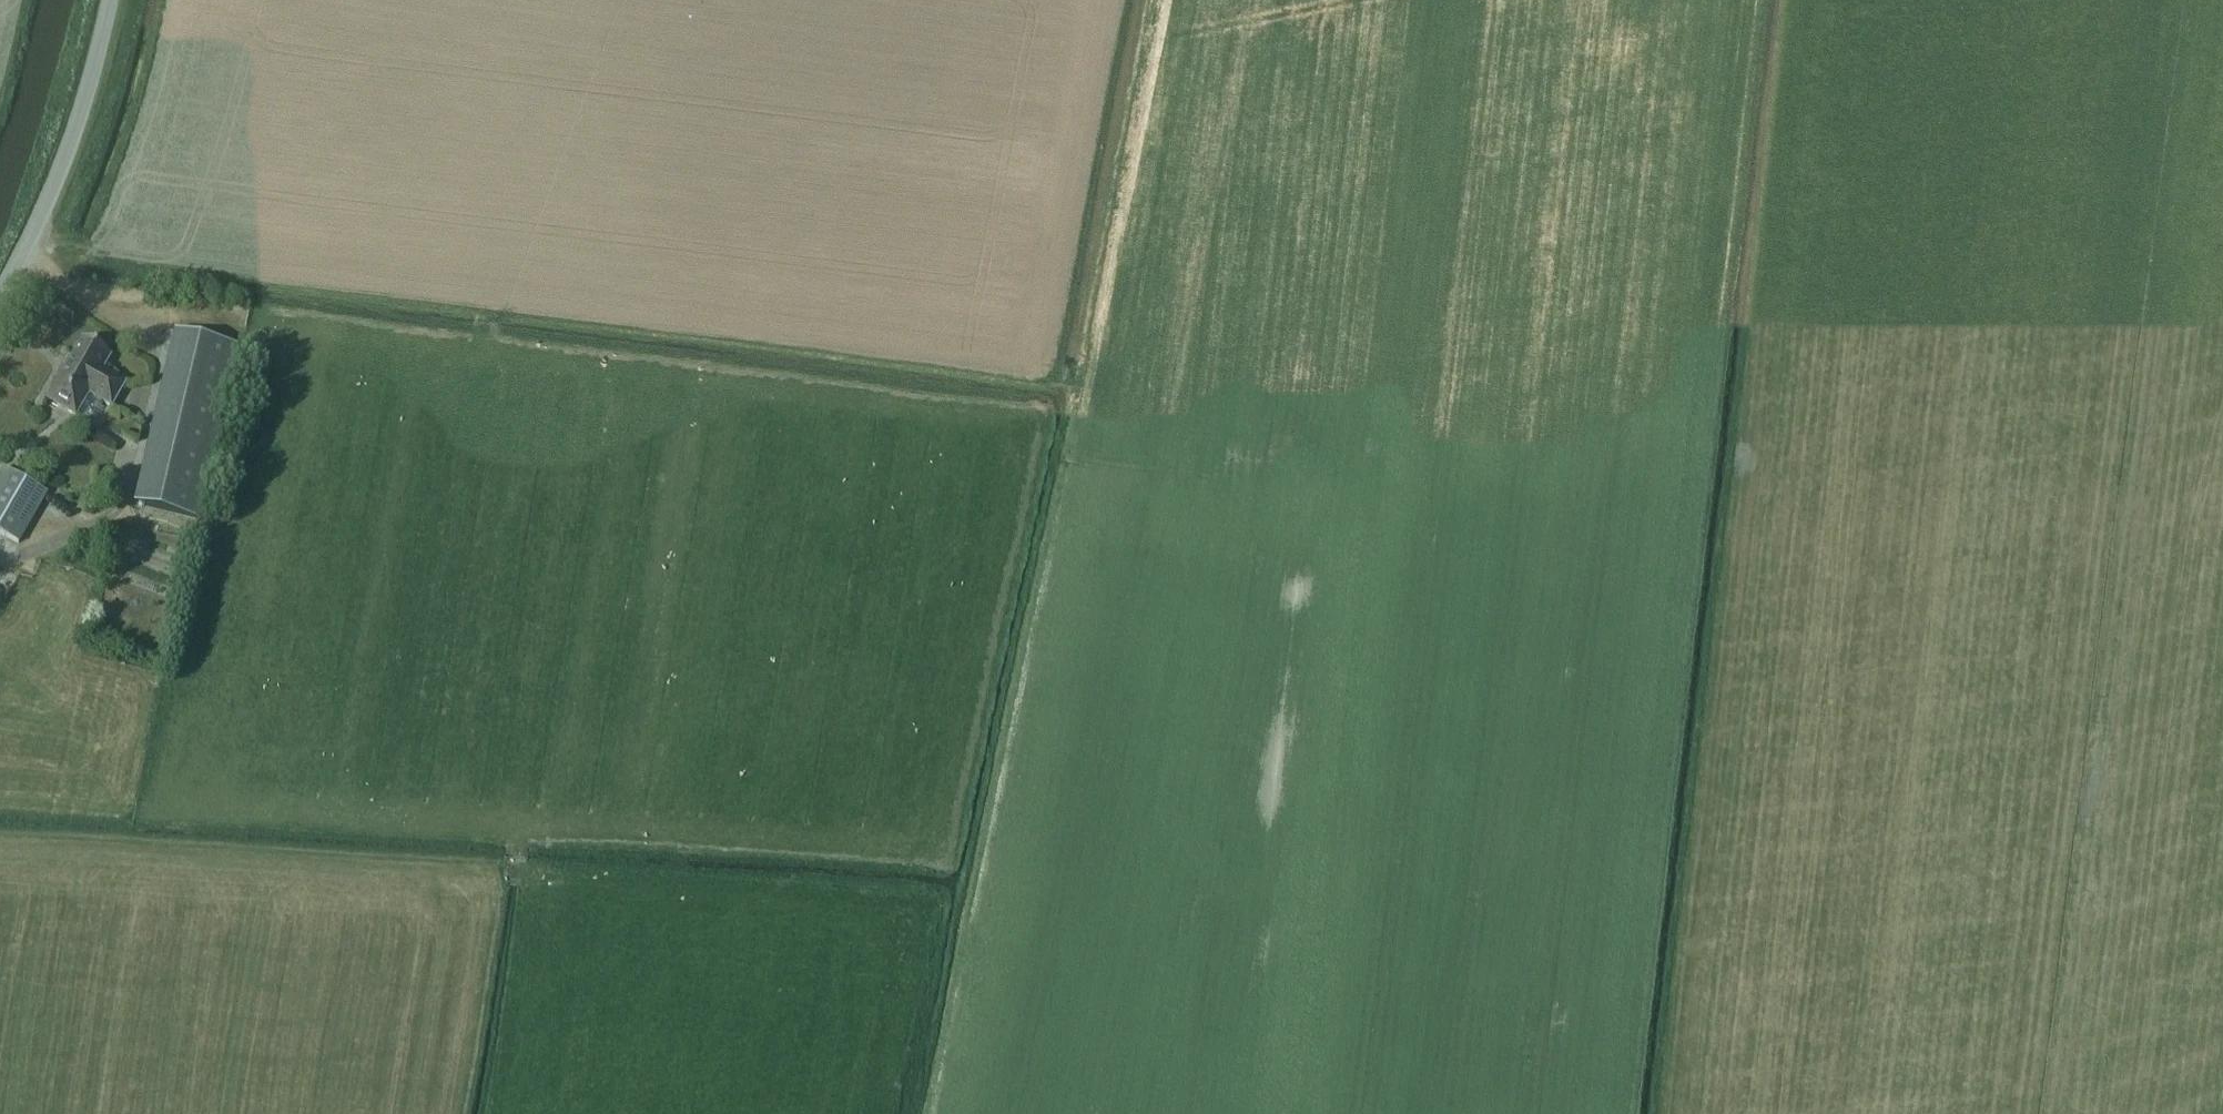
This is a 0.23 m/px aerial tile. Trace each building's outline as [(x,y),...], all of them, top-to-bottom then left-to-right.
[(239,346),(183,333),(143,507),(199,520),(239,346)] [(45,399),(75,417),(88,394),(111,407),(124,384),(101,371),(109,357),(81,341),(63,373),(60,372),(45,399)] [(0,476),(0,533),(18,543),(46,493),(4,469),(0,476)]
